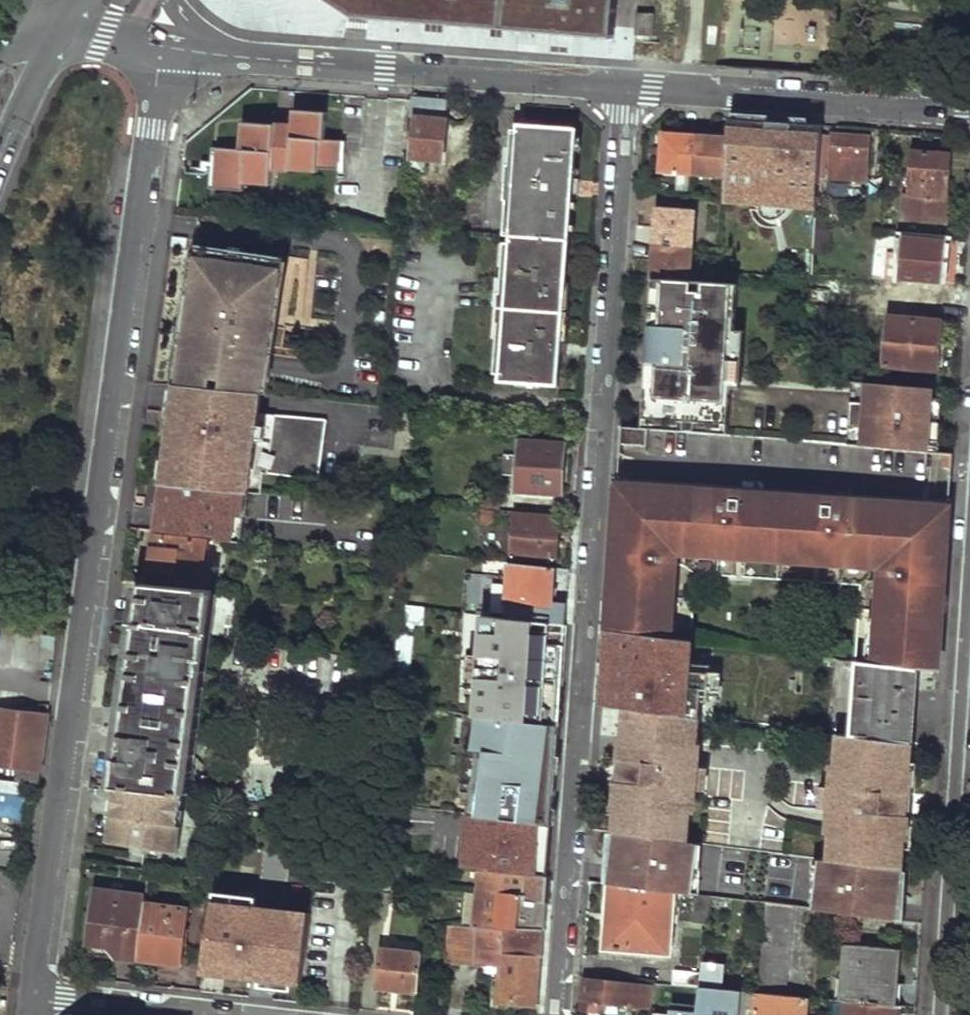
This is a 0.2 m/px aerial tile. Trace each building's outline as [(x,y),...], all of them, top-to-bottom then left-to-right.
[(349,0),(322,0),(347,16),(349,0)] [(347,16),(355,18),(365,22),(366,0),(349,0),(347,16)] [(365,22),(369,22),(369,9),(392,11),(392,23),(395,23),(396,10),(419,13),(418,25),(422,25),(423,13),(446,14),(445,27),(449,27),(450,15),(473,16),(472,29),(476,29),(477,17),(500,19),(499,31),(503,31),(504,19),(527,20),(526,32),(530,33),(531,20),(554,22),(553,34),(557,35),(558,22),(581,24),(580,36),(584,36),(585,24),(598,24),(600,0),(366,0),(365,22)] [(598,24),(585,24),(584,36),(611,38),(614,0),(600,0),(598,24)] [(392,23),(392,11),(369,9),(369,22),(392,23)] [(395,23),(418,25),(419,13),(396,10),(395,23)] [(422,25),(445,27),(446,14),(423,13),(422,25)] [(646,13),(637,13),(636,35),(655,36),(656,14),(646,13)] [(449,27),(472,29),(473,16),(450,15),(449,27)] [(476,29),(499,31),(500,19),(477,17),(476,29)] [(503,31),(526,32),(527,20),(504,19),(503,31)] [(530,33),(553,34),(554,22),(531,20),(530,33)] [(557,35),(580,36),(581,24),(558,22),(557,35)] [(434,122),(436,105),(414,103),(412,120),(410,135),(408,159),(420,161),(443,163),(445,123),(434,122)] [(218,147),(214,189),(242,191),(243,181),(271,183),(271,168),(317,172),(317,169),(343,171),(345,143),(324,141),(326,113),(295,111),(293,127),(240,123),(237,149),(218,147)] [(822,127),(729,119),(727,141),(725,180),(722,207),(816,213),(822,127)] [(518,125),(496,383),(555,388),(576,130),(518,125)] [(867,140),(822,136),(819,176),(864,179),(867,140)] [(664,137),(661,176),(725,180),(727,141),(664,137)] [(218,147),(212,147),(211,161),(210,166),(209,176),(208,188),(214,189),(218,147)] [(910,151),(905,224),(946,227),(948,181),(950,155),(910,151)] [(408,159),(406,173),(418,174),(420,161),(408,159)] [(184,164),(183,174),(209,176),(210,166),(201,166),(184,164)] [(656,213),(652,279),(689,281),(694,216),(656,213)] [(945,242),(900,238),(899,253),(885,251),(882,279),(896,280),(897,277),(954,282),(954,271),(942,270),(945,242)] [(955,256),(957,243),(945,242),(942,270),(954,271),(955,256)] [(814,244),(813,254),(822,255),(824,244),(814,244)] [(181,380),(176,389),(215,393),(223,393),(234,394),(261,396),(267,349),(270,329),(275,298),(275,297),(270,296),(274,275),(278,275),(278,274),(280,261),(195,249),(198,257),(198,262),(198,263),(202,264),(199,285),(195,284),(194,285),(185,352),(185,353),(189,354),(186,375),(182,374),(182,375),(181,380)] [(194,262),(191,284),(194,285),(195,284),(199,285),(202,264),(198,263),(198,262),(194,262)] [(689,281),(652,279),(641,429),(649,430),(730,437),(741,285),(689,281)] [(907,284),(886,282),(885,301),(905,303),(906,295),(907,284)] [(905,303),(904,312),(947,317),(948,305),(950,288),(907,284),(906,295),(905,303)] [(824,297),(815,296),(814,307),(823,308),(824,297)] [(888,319),(884,366),(935,371),(936,351),(938,323),(888,319)] [(281,351),(284,331),(270,329),(267,349),(281,351)] [(185,352),(181,352),(178,374),(182,375),(182,374),(186,375),(189,354),(185,353),(185,352)] [(881,385),(855,383),(851,447),(877,449),(881,385)] [(932,389),(881,385),(877,449),(927,453),(930,419),(932,389)] [(176,389),(171,426),(202,430),(205,412),(212,413),(215,393),(176,389)] [(223,393),(218,431),(229,432),(234,394),(223,393)] [(272,418),(270,477),(321,479),(324,420),(272,418)] [(620,428),(619,445),(648,447),(649,430),(641,429),(620,428)] [(179,460),(177,482),(230,488),(236,439),(189,434),(186,461),(179,460)] [(517,442),(513,490),(559,494),(563,445),(517,442)] [(398,451),(397,461),(413,462),(413,453),(402,451),(398,451)] [(627,517),(629,479),(616,478),(614,516),(627,517)] [(629,479),(627,517),(614,516),(606,630),(633,633),(668,638),(672,565),(661,564),(661,552),(673,553),(882,567),(892,567),(890,580),(881,579),(878,618),(875,658),(874,664),(919,669),(937,672),(944,572),(947,538),(937,538),(940,500),(917,498),(916,507),(903,506),(904,497),(847,494),(847,502),(824,501),(823,509),(811,509),(812,491),(757,487),(755,504),(741,503),(742,495),(720,494),(721,485),(663,481),(663,490),(649,489),(650,480),(629,479)] [(663,481),(650,480),(649,489),(663,490),(663,481)] [(757,487),(721,485),(720,494),(742,495),(741,503),(755,504),(757,487)] [(175,487),(172,514),(188,516),(188,519),(240,526),(241,522),(257,524),(260,497),(175,487)] [(847,494),(812,491),(811,509),(823,509),(824,501),(847,502),(847,494)] [(917,498),(904,497),(903,506),(916,507),(917,498)] [(937,538),(947,538),(949,500),(940,500),(937,538)] [(514,513),(511,558),(555,562),(558,518),(514,513)] [(155,539),(150,581),(200,586),(205,544),(155,539)] [(672,565),(673,553),(661,552),(661,564),(672,565)] [(508,564),(504,619),(550,622),(554,569),(508,564)] [(892,567),(882,567),(881,579),(890,580),(892,567)] [(466,575),(465,611),(490,611),(491,576),(466,575)] [(118,754),(112,787),(115,787),(181,794),(199,672),(193,671),(194,662),(200,663),(210,592),(145,585),(120,755),(118,754)] [(404,617),(399,665),(405,666),(406,655),(410,656),(414,618),(404,617)] [(878,618),(868,617),(865,656),(875,658),(878,618)] [(549,629),(505,625),(499,691),(532,694),(534,669),(546,670),(549,629)] [(53,672),(57,635),(0,630),(0,667),(53,672)] [(633,633),(626,710),(656,713),(660,678),(675,680),(679,639),(668,638),(633,633)] [(856,662),(850,735),(912,743),(916,703),(919,669),(874,664),(856,662)] [(560,697),(525,694),(522,721),(535,722),(547,724),(558,725),(559,711),(560,697)] [(626,710),(621,709),(619,741),(624,742),(621,791),(616,791),(613,831),(620,831),(621,825),(696,838),(699,793),(701,769),(705,718),(656,713),(626,710)] [(0,711),(0,765),(20,768),(18,782),(37,784),(39,784),(40,771),(47,716),(0,711)] [(547,724),(535,722),(522,721),(499,718),(496,743),(507,745),(503,769),(494,768),(494,777),(538,783),(540,770),(555,772),(558,725),(547,724)] [(831,789),(829,812),(823,860),(902,871),(906,837),(913,773),(917,744),(912,743),(850,735),(838,734),(831,789)] [(709,793),(712,770),(701,769),(699,793),(709,793)] [(27,786),(0,781),(0,820),(21,823),(27,786)] [(181,794),(115,787),(107,841),(181,853),(188,812),(180,811),(181,794)] [(829,812),(831,789),(821,788),(819,810),(829,812)] [(552,806),(509,800),(508,820),(551,826),(552,806)] [(508,820),(450,812),(448,836),(549,844),(551,826),(508,820)] [(621,825),(620,831),(694,842),(696,838),(621,825)] [(620,831),(613,831),(611,856),(608,881),(673,891),(689,893),(694,842),(620,831)] [(547,875),(549,854),(520,852),(519,873),(547,875)] [(823,860),(819,859),(813,910),(894,921),(898,898),(902,871),(823,860)] [(466,868),(465,880),(478,881),(479,870),(466,868)] [(519,873),(479,870),(478,881),(477,889),(520,894),(520,886),(546,888),(546,883),(547,875),(519,873)] [(605,910),(602,947),(666,955),(673,891),(608,881),(605,910)] [(146,894),(92,886),(84,946),(106,949),(113,959),(137,962),(145,901),(146,894)] [(477,889),(474,927),(504,929),(543,932),(544,914),(545,902),(519,900),(519,898),(520,894),(477,889)] [(696,894),(693,921),(706,922),(709,896),(707,895),(696,894)] [(179,968),(188,907),(145,901),(137,962),(179,968)] [(793,907),(764,903),(755,993),(756,993),(783,996),(793,907)] [(234,907),(227,964),(284,971),(291,914),(234,907)] [(457,925),(454,961),(479,963),(500,965),(497,999),(514,1000),(513,1009),(519,1010),(520,1001),(534,1002),(537,953),(501,951),(504,929),(474,927),(457,925)] [(504,929),(501,951),(537,953),(542,954),(542,942),(543,932),(504,929)] [(851,946),(845,1001),(890,1006),(893,966),(894,950),(851,946)] [(383,950),(378,987),(417,991),(421,954),(383,950)] [(673,972),(672,984),(698,987),(699,975),(673,972)] [(586,977),(582,1006),(606,1009),(608,1002),(619,1003),(650,1007),(653,984),(586,977)] [(753,1014),(805,1014),(807,998),(783,996),(756,993),(753,1014)] [(843,1014),(896,1014),(897,1006),(890,1006),(845,1001),(843,1014)]
